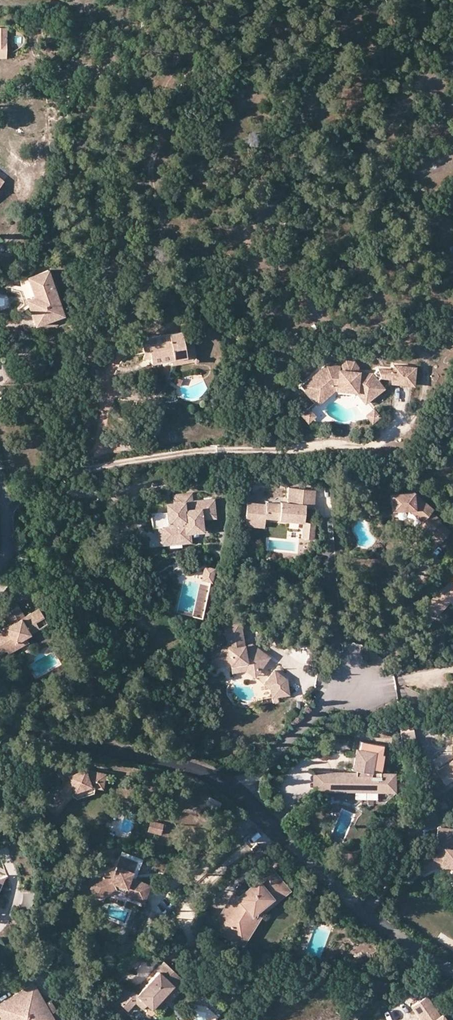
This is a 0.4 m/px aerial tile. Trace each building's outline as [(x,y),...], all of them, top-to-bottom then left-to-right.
[(8,53),(7,38),(0,38),(0,53),(8,53)] [(35,297),(27,300),(38,327),(66,317),(49,271),(28,278),(35,297)] [(35,297),(28,278),(20,281),(27,300),(35,297)] [(187,353),(184,338),(183,332),(144,339),(146,353),(151,353),(152,358),(153,361),(153,363),(173,360),(176,359),(175,356),(187,353)] [(189,337),(184,338),(187,353),(175,356),(176,359),(173,360),(174,365),(197,360),(194,344),(190,344),(189,337)] [(342,372),(339,372),(338,372),(338,368),(325,367),(303,390),(319,407),(335,391),(357,392),(366,402),(368,400),(384,386),(377,379),(381,376),(392,376),(392,381),(403,382),(413,382),(415,365),(393,363),(393,369),(378,367),(371,373),(370,373),(356,373),(354,373),(354,369),(351,365),(345,365),(342,369),(342,372)] [(340,368),(339,372),(342,372),(342,369),(345,365),(351,365),(354,369),(354,373),(356,373),(356,368),(352,363),(344,363),(340,368)] [(375,408),(368,414),(374,421),(381,415),(375,408)] [(306,420),(312,413),(309,410),(302,417),(306,420)] [(315,417),(312,413),(306,420),(309,423),(315,417)] [(259,514),(266,515),(280,517),(304,520),(306,508),(302,507),(303,497),(315,498),(316,493),(316,489),(291,486),(289,501),(281,500),(281,502),(267,501),(267,502),(248,500),(246,518),(258,520),(259,514)] [(421,522),(432,511),(434,508),(415,491),(388,494),(389,510),(405,509),(409,512),(421,522)] [(200,518),(214,518),(213,501),(191,502),(191,494),(184,495),(175,495),(175,500),(175,507),(167,508),(167,512),(150,513),(151,527),(158,527),(161,527),(162,540),(185,539),(184,526),(200,525),(200,518)] [(314,505),(315,498),(303,497),(302,507),(306,508),(306,504),(314,505)] [(166,500),(167,508),(175,507),(175,500),(166,500)] [(429,532),(440,520),(441,519),(432,511),(421,522),(418,525),(428,533),(429,532)] [(265,525),(266,515),(259,514),(258,520),(246,518),(245,523),(265,525)] [(440,520),(429,532),(440,542),(451,530),(440,520)] [(302,521),(301,537),(314,537),(314,521),(302,521)] [(201,531),(200,525),(184,526),(185,539),(162,540),(161,527),(158,527),(159,543),(188,541),(188,532),(201,531)] [(206,566),(203,578),(212,579),(214,568),(206,566)] [(427,603),(438,613),(450,600),(452,602),(452,576),(427,603)] [(5,647),(15,642),(17,646),(28,640),(24,634),(37,627),(34,621),(43,617),(38,608),(25,615),(17,602),(2,610),(9,623),(11,626),(4,630),(3,626),(0,628),(0,638),(5,647)] [(228,639),(243,636),(240,619),(225,622),(228,639)] [(48,628),(52,633),(57,628),(52,623),(48,628)] [(228,639),(228,642),(239,644),(245,646),(243,636),(228,639)] [(5,647),(6,648),(7,651),(17,646),(15,642),(5,647)] [(254,665),(258,666),(260,657),(262,649),(245,646),(239,644),(228,642),(228,643),(207,646),(199,656),(210,664),(213,660),(217,663),(231,661),(231,664),(247,662),(247,659),(252,658),(255,660),(254,665)] [(256,673),(258,666),(254,665),(255,660),(252,658),(247,659),(247,662),(231,664),(232,669),(246,667),(256,673)] [(274,686),(270,687),(271,701),(277,701),(277,694),(287,693),(286,684),(284,684),(284,679),(285,677),(274,670),(266,681),(274,686)] [(294,708),(287,710),(289,718),(297,716),(294,708)] [(352,767),(357,769),(361,769),(361,776),(358,776),(333,775),(332,787),(355,787),(361,787),(370,787),(391,787),(391,774),(390,771),(381,771),(383,745),(361,740),(359,747),(355,747),(354,755),(353,761),(352,767)] [(437,769),(445,782),(452,777),(452,759),(437,769)] [(96,777),(103,777),(101,771),(84,767),(55,761),(51,771),(64,774),(62,780),(61,787),(55,783),(48,791),(54,796),(46,807),(56,814),(71,793),(74,790),(83,787),(93,784),(97,784),(96,777)] [(293,765),(283,784),(299,792),(308,773),(293,765)] [(326,787),(332,787),(333,775),(358,776),(361,776),(361,769),(357,769),(357,772),(314,771),(313,790),(326,790),(326,787)] [(395,774),(391,774),(391,787),(370,787),(361,787),(355,787),(332,787),(326,787),(326,790),(395,792),(395,774)] [(93,792),(93,784),(83,787),(74,790),(71,793),(76,798),(93,792)] [(160,822),(151,819),(148,829),(158,831),(160,822)] [(439,852),(439,853),(434,853),(427,855),(423,857),(427,867),(438,863),(446,865),(447,863),(452,864),(452,832),(452,830),(452,828),(438,827),(436,843),(440,843),(439,847),(441,847),(440,852),(439,852)] [(115,869),(96,877),(103,894),(116,889),(123,891),(123,893),(143,901),(150,884),(132,877),(130,876),(136,861),(120,855),(115,869)] [(255,904),(283,884),(271,868),(249,883),(250,886),(244,893),(239,891),(216,925),(227,932),(233,922),(240,927),(250,913),(252,914),(257,906),(255,904)] [(99,895),(103,894),(96,877),(87,880),(94,897),(99,895)] [(244,884),(239,891),(244,893),(250,886),(249,883),(244,884)] [(287,890),(283,884),(255,904),(257,906),(252,914),(250,913),(240,927),(233,922),(227,932),(240,940),(260,909),(287,890)] [(139,945),(126,959),(122,964),(129,970),(132,966),(134,968),(147,952),(139,945)] [(149,984),(138,996),(138,997),(148,1006),(153,1010),(173,987),(175,988),(182,979),(164,963),(156,972),(159,973),(149,984)] [(36,990),(34,984),(0,1003),(0,1017),(2,1019),(9,1019),(3,1009),(31,993),(43,1014),(46,1019),(53,1019),(36,990)] [(130,1002),(136,995),(128,987),(115,1001),(128,1013),(135,1006),(130,1002)] [(3,1009),(9,1019),(46,1019),(31,993),(3,1009)] [(138,997),(138,996),(136,995),(130,1002),(135,1006),(136,1005),(143,1011),(148,1006),(138,997)] [(441,1015),(440,1016),(426,997),(412,1007),(421,1019),(445,1019),(441,1015)] [(211,1004),(206,1008),(212,1013),(216,1009),(211,1004)]
